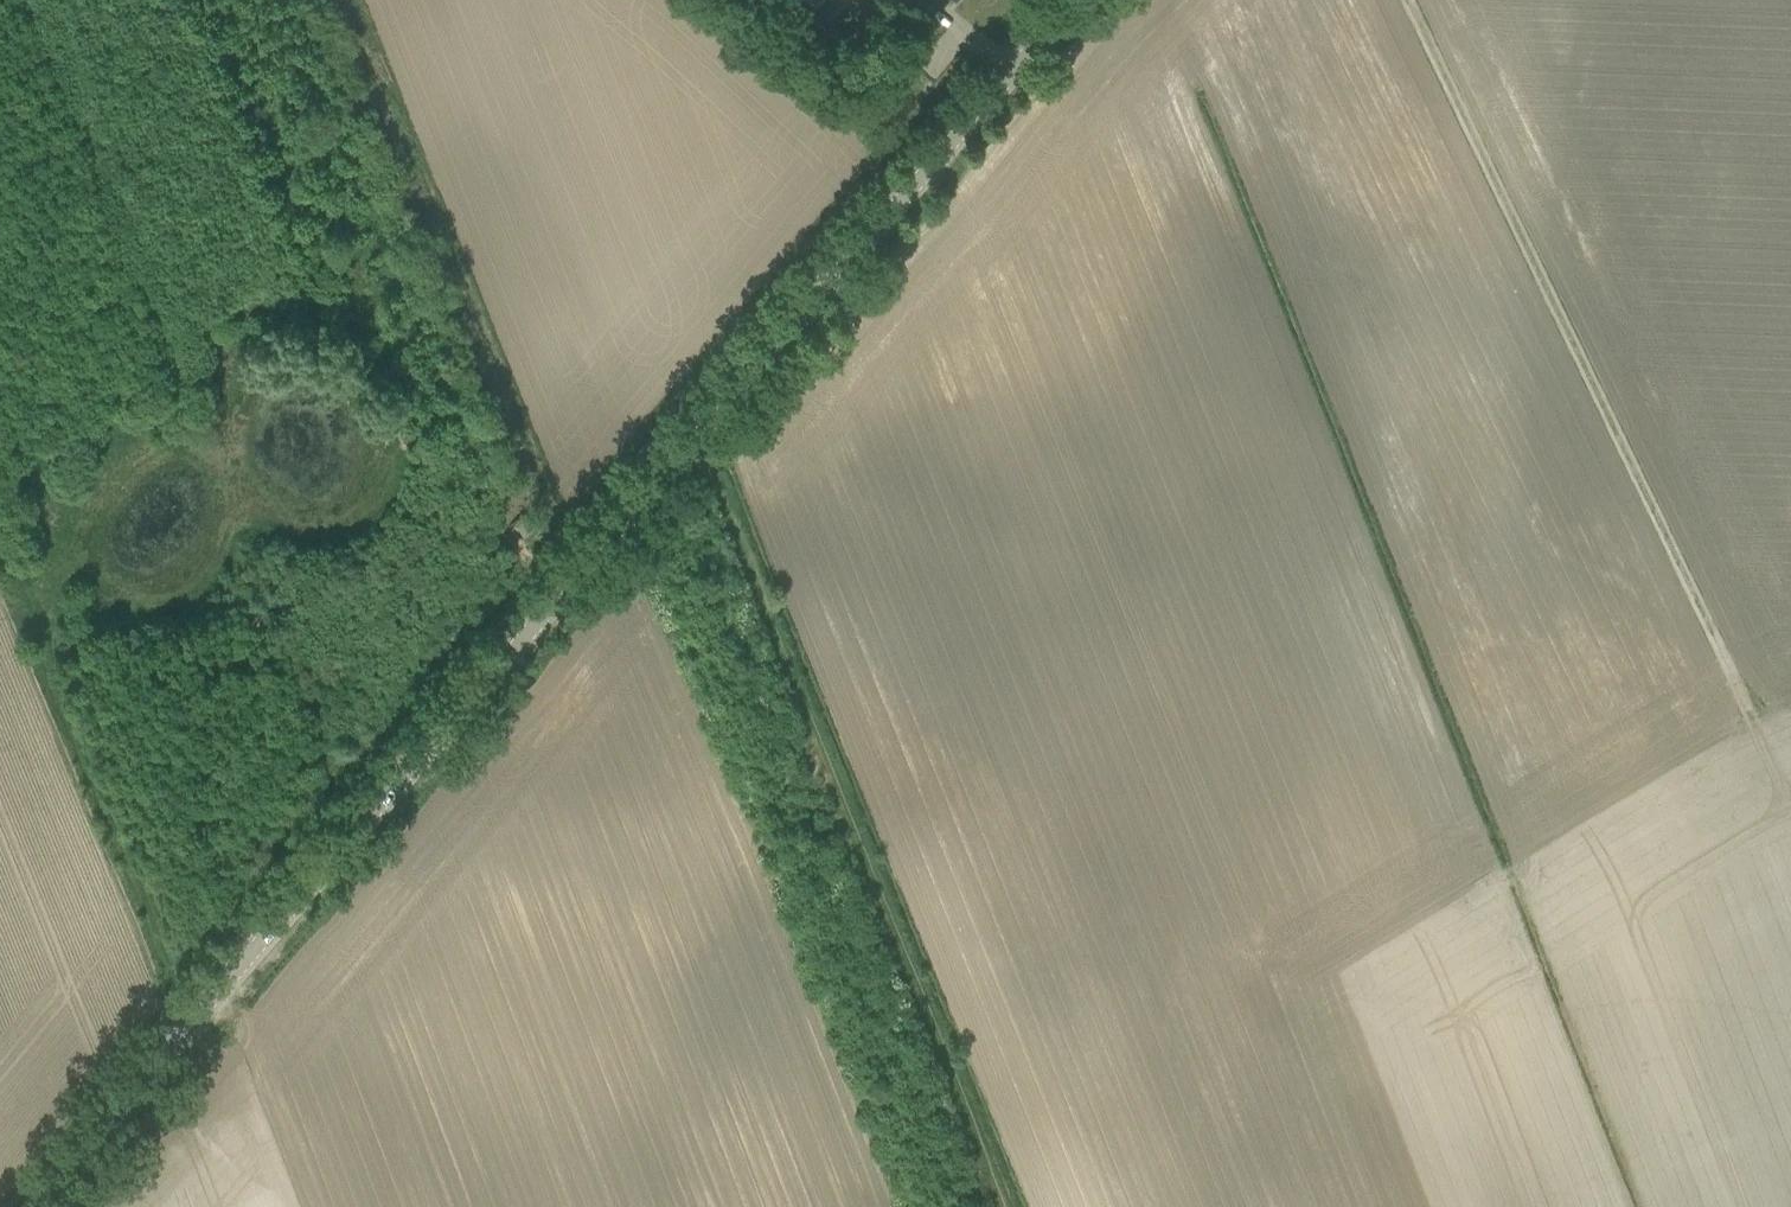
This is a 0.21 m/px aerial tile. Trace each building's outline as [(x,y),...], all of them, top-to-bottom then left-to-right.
[(781,18),(795,0),(760,0),(781,18)]
